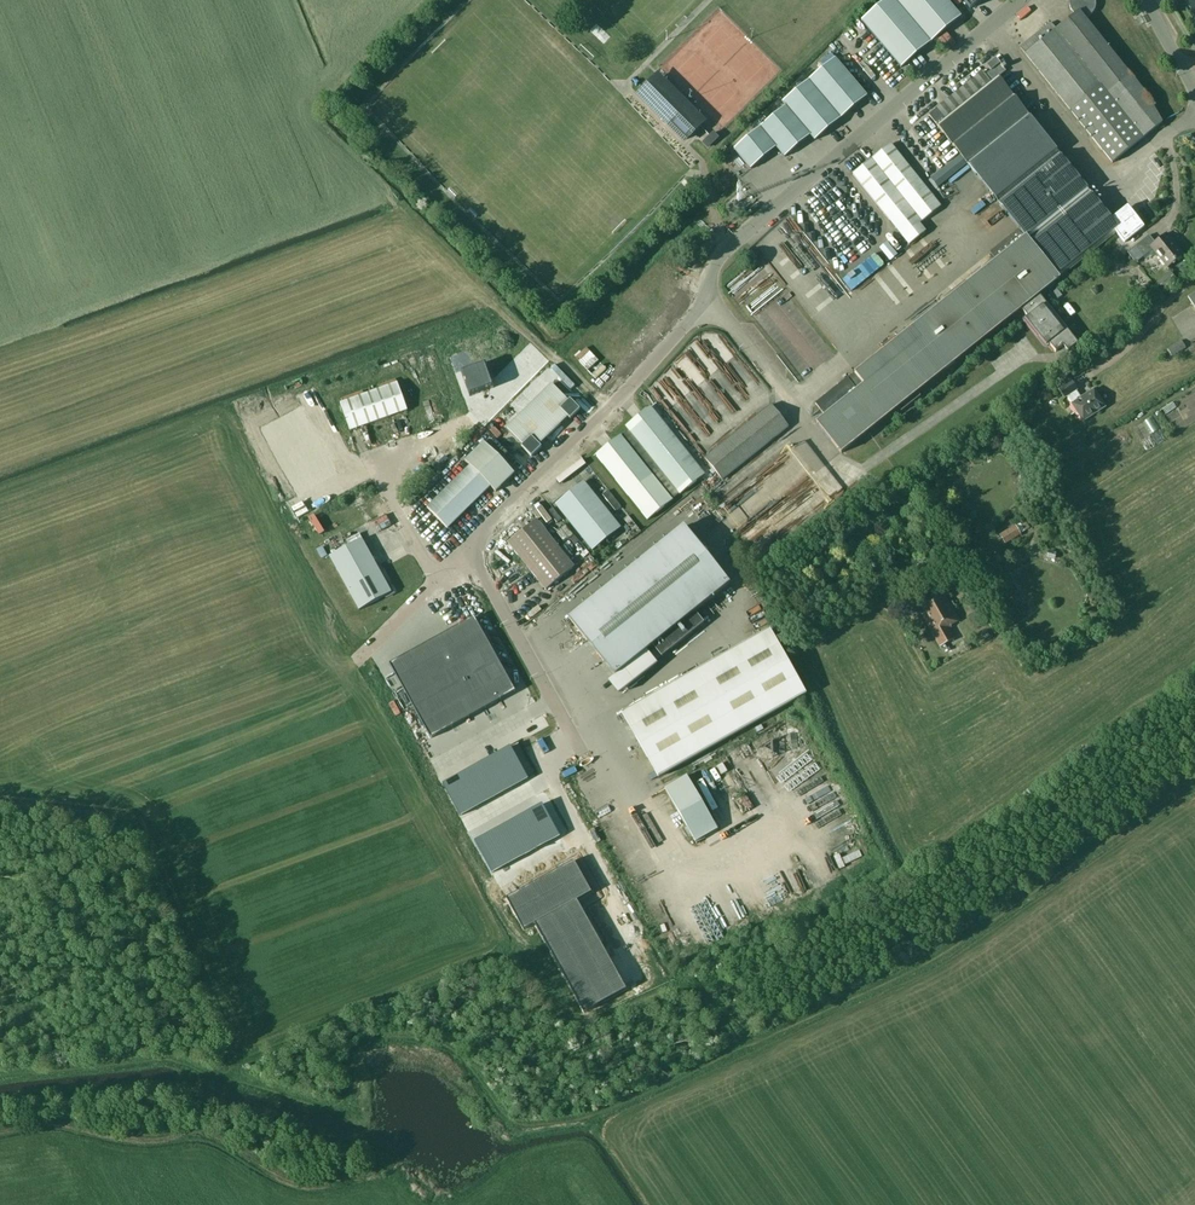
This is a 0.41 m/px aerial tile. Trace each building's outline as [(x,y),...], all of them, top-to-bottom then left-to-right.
[(861,21),(901,68),(961,17),(947,0),(886,0),(861,21)] [(970,9),(981,0),(962,0),(970,9)] [(1070,1),(1070,3),(1069,4),(1069,6),(1070,7),(1070,9),(1071,10),(1071,11),(1074,15),(1056,29),(1051,23),(1020,48),(1112,163),(1162,123),(1153,108),(1155,106),(1085,19),(1092,14),(1092,13),(1093,12),(1094,11),(1095,10),(1095,9),(1096,7),(1096,6),(1096,4),(1096,3),(1096,2),(1095,1),(1095,0),(1070,0),(1070,1)] [(1192,12),(1194,10),(1194,0),(1185,0),(1192,12)] [(786,106),(734,150),(751,169),(776,148),(784,157),(810,135),(815,141),(867,97),(835,58),(782,102),(786,106)] [(996,58),(987,65),(991,70),(1000,63),(996,58)] [(936,109),(929,115),(937,126),(936,126),(967,164),(1028,114),(998,77),(1006,71),(1004,68),(1006,67),(1004,64),(1002,65),(1000,63),(991,70),(984,75),(982,72),(936,109)] [(642,97),(685,140),(702,123),(659,80),(642,97)] [(988,191),(989,191),(1006,212),(1006,213),(1006,214),(1007,213),(1019,228),(1019,229),(1020,228),(1029,240),(1089,191),(1081,180),(1081,179),(1080,179),(1068,164),(1069,164),(1068,163),(1067,163),(1050,142),(1051,141),(1050,141),(1037,126),(1038,125),(1037,125),(1028,114),(967,164),(976,174),(975,175),(976,175),(988,190),(988,191)] [(718,138),(713,133),(705,141),(710,146),(718,138)] [(909,245),(924,233),(917,225),(940,206),(891,144),(853,174),(909,245)] [(930,179),(938,188),(967,165),(960,156),(930,179)] [(956,187),(975,177),(972,170),(952,180),(956,187)] [(1029,240),(1020,228),(1019,229),(990,252),(996,260),(848,379),(847,378),(815,403),(825,416),(816,422),(841,453),(898,408),(901,411),(920,396),(917,392),(1021,309),(1027,317),(1024,319),(1046,346),(1049,344),(1055,352),(1063,346),(1068,352),(1078,343),(1039,295),(1059,278),(1060,279),(1060,278),(1067,272),(1067,273),(1068,272),(1067,272),(1074,266),(1075,267),(1075,266),(1082,260),(1082,261),(1083,260),(1082,260),(1089,254),(1090,255),(1090,254),(1097,248),(1097,249),(1098,248),(1105,242),(1105,243),(1105,242),(1112,236),(1112,237),(1113,236),(1119,230),(1126,238),(1142,226),(1128,208),(1113,220),(1111,219),(1112,218),(1111,217),(1111,218),(1099,203),(1099,202),(1099,201),(1098,202),(1089,191),(1029,240)] [(993,202),(974,218),(978,224),(998,208),(993,202)] [(1127,253),(1136,263),(1143,257),(1152,250),(1167,268),(1183,255),(1166,234),(1155,243),(1149,235),(1127,253)] [(856,254),(859,260),(872,253),(868,247),(856,254)] [(677,297),(686,289),(676,278),(667,286),(677,297)] [(1167,349),(1172,357),(1186,348),(1181,340),(1167,349)] [(481,360),(456,369),(465,394),(490,385),(481,360)] [(1065,374),(1054,381),(1058,388),(1058,389),(1064,398),(1067,396),(1083,421),(1105,407),(1094,390),(1080,398),(1075,391),(1077,389),(1071,380),(1070,381),(1065,374)] [(397,383),(340,403),(350,431),(407,410),(397,383)] [(541,447),(539,445),(568,416),(570,418),(579,409),(569,398),(567,400),(551,384),(507,427),(523,444),(521,446),(531,456),(541,447)] [(579,401),(590,407),(594,401),(583,394),(579,401)] [(771,405),(704,458),(722,480),(789,426),(771,405)] [(705,474),(656,413),(651,406),(626,426),(629,430),(621,436),(621,435),(595,455),(647,520),(672,500),(672,499),(679,493),(680,494),(705,474)] [(708,434),(699,441),(704,448),(713,441),(708,434)] [(484,442),(465,461),(470,466),(427,508),(447,529),(490,486),(495,492),(514,473),(484,442)] [(522,474),(510,485),(516,492),(528,481),(522,474)] [(555,505),(592,551),(621,528),(584,482),(555,505)] [(370,517),(373,524),(388,517),(385,511),(370,517)] [(508,542),(546,590),(574,567),(536,520),(508,542)] [(999,535),(1005,544),(1021,535),(1015,525),(999,535)] [(569,618),(615,676),(607,681),(618,694),(655,664),(645,651),(653,645),(662,657),(704,623),(695,611),(729,584),(683,527),(569,618)] [(330,556),(359,610),(391,593),(362,539),(330,556)] [(317,546),(322,555),(328,551),(324,543),(317,546)] [(450,567),(466,550),(460,544),(443,560),(450,567)] [(1047,558),(1055,560),(1057,553),(1049,551),(1047,558)] [(942,590),(916,605),(940,647),(955,638),(949,628),(951,627),(951,625),(959,620),(942,590)] [(985,605),(968,615),(976,629),(993,619),(985,605)] [(474,617),(389,664),(430,738),(515,691),(474,617)] [(622,714),(659,778),(807,694),(770,630),(622,714)] [(510,746),(442,784),(460,816),(528,778),(510,746)] [(741,748),(736,751),(741,762),(747,760),(741,748)] [(665,788),(666,788),(665,788),(697,844),(697,843),(705,838),(704,837),(718,829),(717,828),(687,775),(665,788)] [(719,781),(713,784),(729,812),(734,809),(719,781)] [(747,793),(740,796),(747,810),(753,807),(747,793)] [(542,803),(474,841),(492,872),(559,835),(542,803)] [(574,860),(506,898),(523,930),(591,892),(574,860)] [(577,900),(534,924),(584,1012),(626,989),(577,900)]
